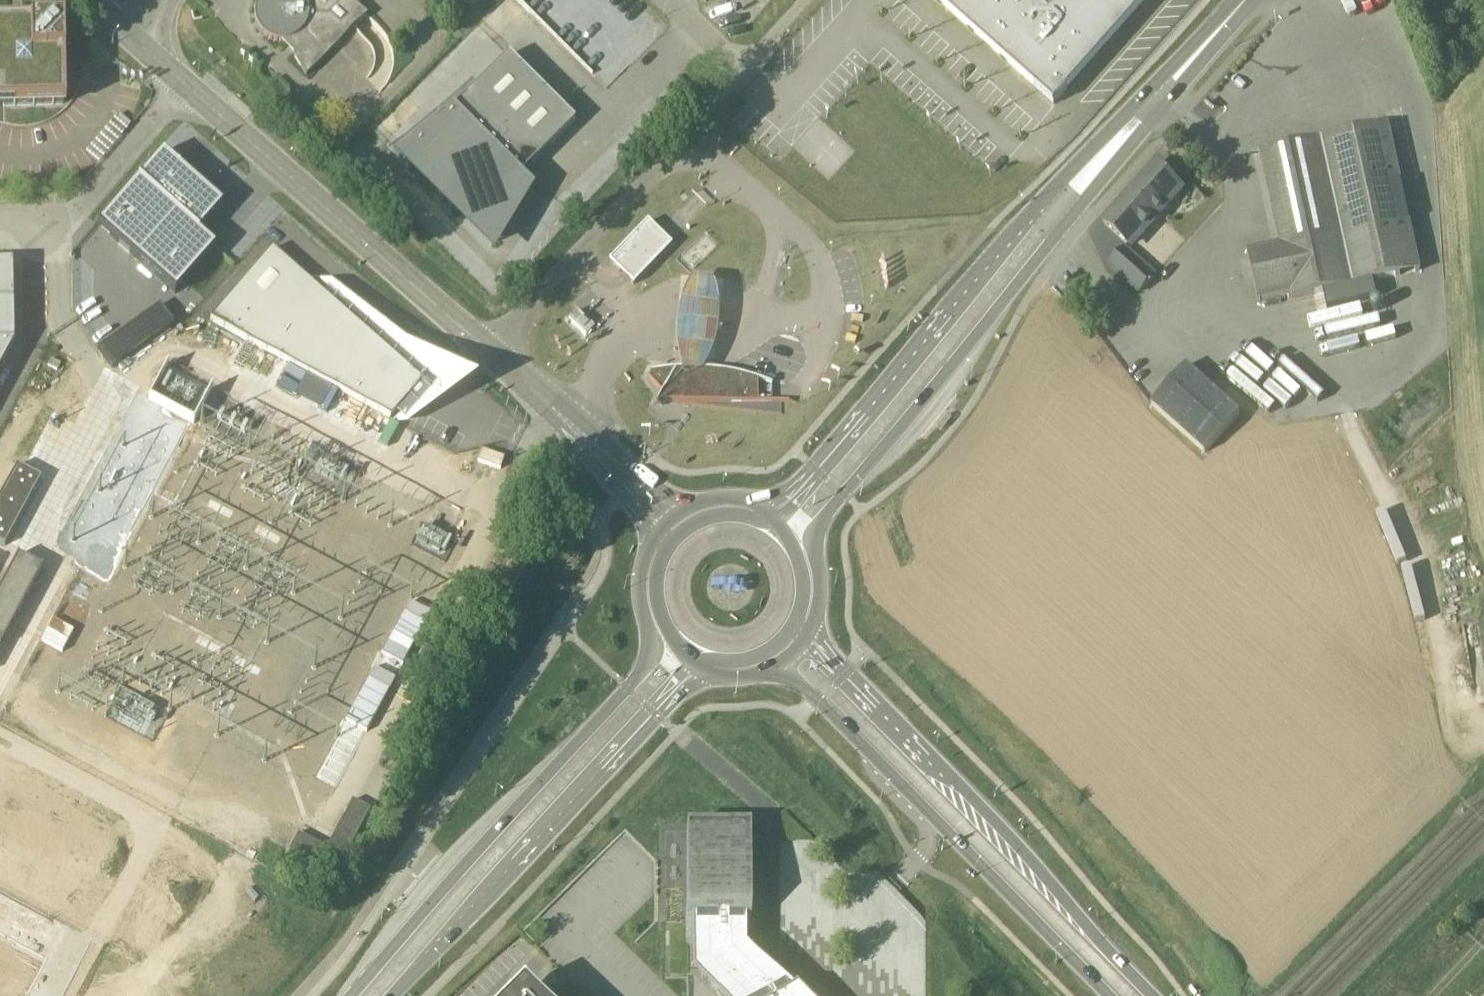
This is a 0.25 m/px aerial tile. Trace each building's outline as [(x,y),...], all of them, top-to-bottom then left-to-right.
[(294,55),(293,55),(306,77),(367,16),(351,0),(259,0),(257,5),(255,10),(254,16),(255,21),(257,27),(259,31),(262,35),(263,35),(267,38),(271,41),(276,42),(281,43),(285,42),(289,42),(298,50),(294,55)] [(1049,14),(1033,0),(937,0),(944,6),(946,3),(971,25),(969,28),(976,35),(978,32),(1003,54),(1001,57),(1008,63),(1011,61),(1020,69),(1019,71),(1025,77),(1027,75),(1037,84),(1034,87),(1054,105),(1068,90),(1065,87),(1142,0),(1062,0),(1049,14)] [(5,107),(64,106),(62,26),(0,27),(0,108),(5,107)] [(450,107),(393,158),(493,258),(533,189),(521,176),(575,122),(508,55),(453,109),(450,107)] [(1260,152),(1260,154),(1270,151),(1286,228),(1276,230),(1280,244),(1247,251),(1258,302),(1291,295),(1292,299),(1420,271),(1388,124),(1260,152)] [(163,152),(98,225),(175,294),(216,248),(199,233),(216,215),(224,206),(212,196),(163,152)] [(1181,187),(1156,164),(1103,223),(1129,246),(1181,187)] [(669,243),(662,236),(645,220),(607,259),(624,275),(631,282),(669,243)] [(391,417),(396,412),(423,381),(273,249),(210,320),(391,417)] [(1153,277),(1124,250),(1110,265),(1140,292),(1153,277)] [(15,344),(13,264),(0,264),(0,345),(15,344)] [(670,341),(676,366),(685,366),(697,366),(709,342),(716,321),(717,303),(711,276),(685,274),(675,300),(671,317),(670,341)] [(1077,284),(1068,276),(1058,286),(1067,294),(1077,284)] [(155,309),(99,350),(114,370),(170,328),(155,309)] [(585,336),(594,328),(577,311),(568,320),(570,321),(585,336)] [(4,364),(15,344),(0,345),(0,364),(4,364)] [(1205,452),(1240,414),(1187,365),(1152,404),(1205,452)] [(758,400),(758,376),(750,374),(739,371),(727,369),(721,368),(709,367),(697,366),(685,366),(676,366),(667,367),(661,367),(651,369),(648,375),(662,391),(656,401),(758,400)] [(216,394),(199,385),(188,406),(206,415),(216,394)] [(43,567),(42,567),(41,568),(19,556),(20,555),(19,554),(0,589),(0,647),(43,567)] [(352,802),(327,849),(298,834),(289,852),(335,876),(370,812),(352,802)] [(791,975),(788,977),(769,958),(766,961),(763,957),(764,956),(764,955),(764,954),(764,952),(763,951),(762,949),(760,949),(759,948),(757,948),(756,949),(755,950),(752,946),(754,944),(747,936),(750,936),(750,841),(750,824),(686,824),(686,841),(686,923),(687,941),(689,941),(691,941),(691,965),(691,976),(712,995),(811,995),(791,975)] [(533,995),(523,986),(512,995),(533,995)]
